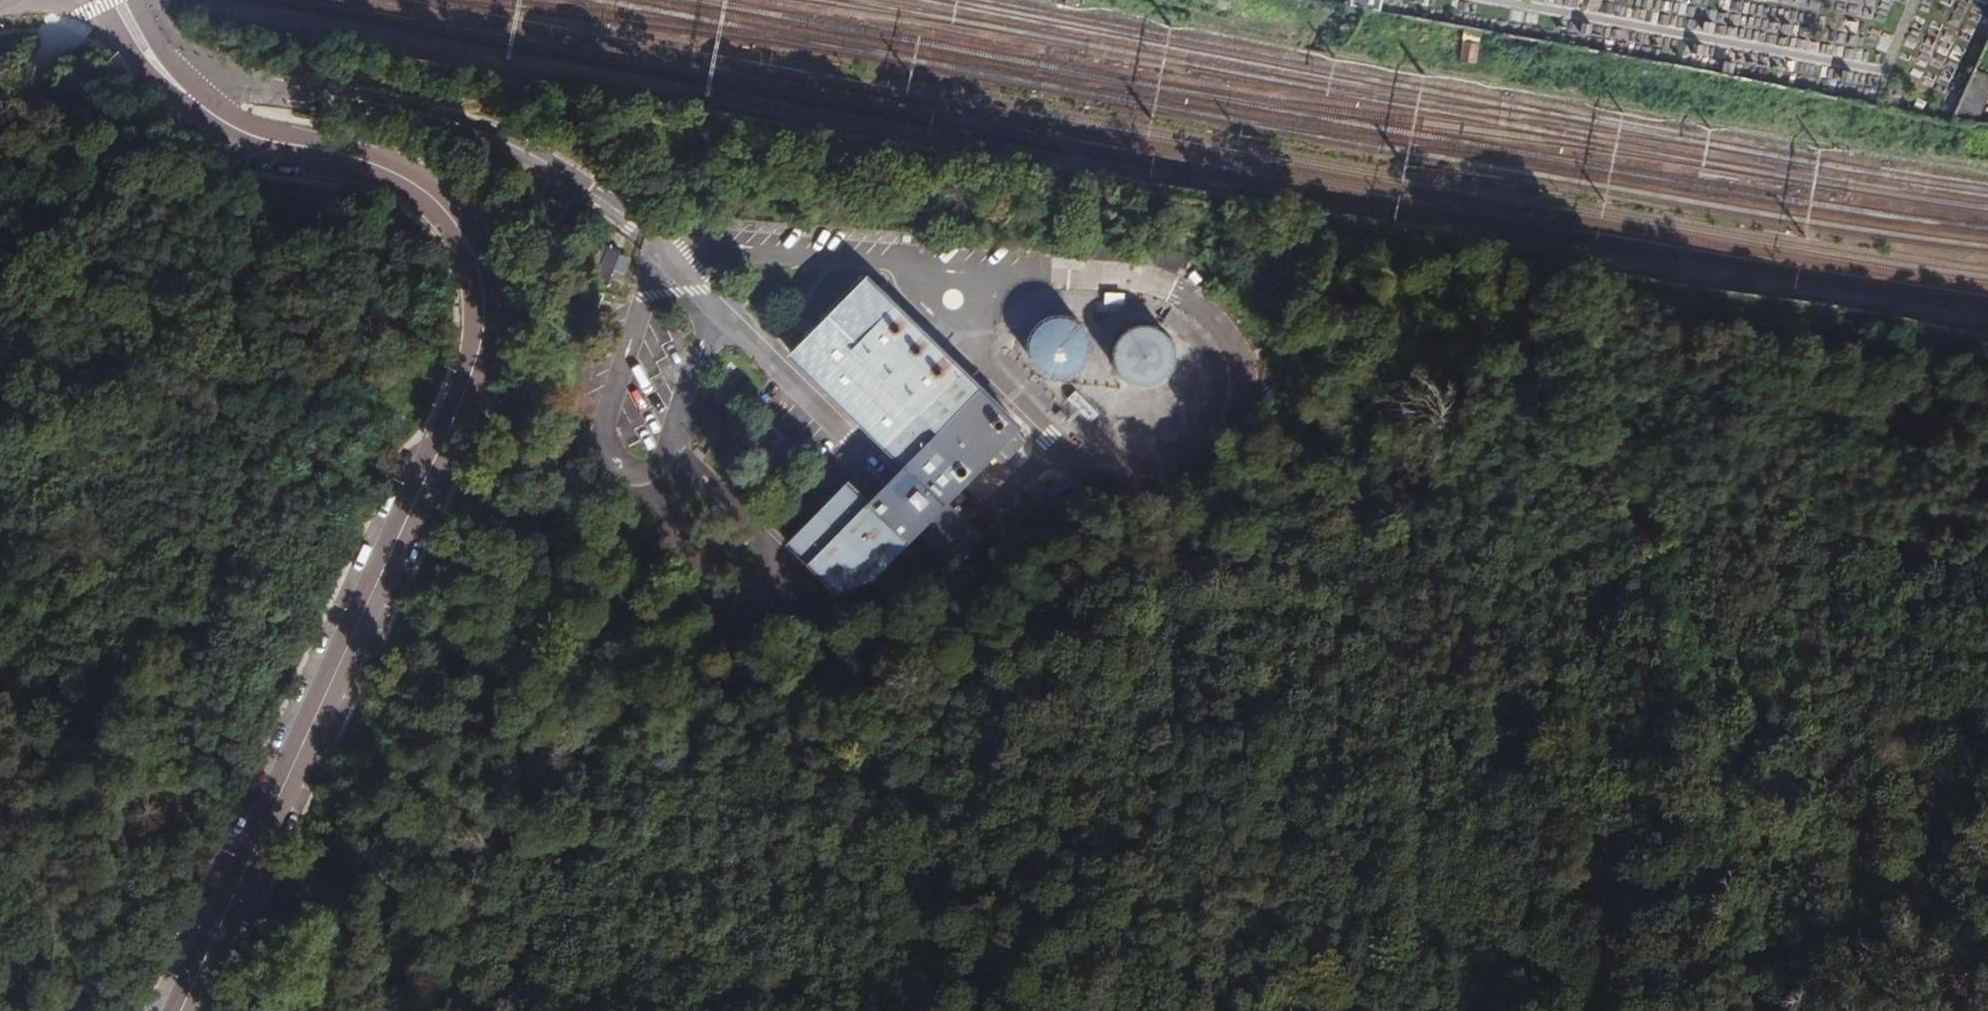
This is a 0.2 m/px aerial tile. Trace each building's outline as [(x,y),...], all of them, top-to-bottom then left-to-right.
[(1949,126),(1975,125),(1987,97),(1987,78),(1973,72),(1949,126)] [(972,378),(858,269),(783,346),(898,460),(972,378)] [(1098,306),(1116,307),(1117,291),(1099,290),(1098,306)] [(1088,342),(1088,338),(1088,337),(1087,332),(1086,326),(1082,320),(1079,316),(1074,313),(1068,310),(1062,308),(1057,308),(1051,309),(1045,311),(1036,318),(1032,324),(1030,329),(1029,335),(1029,340),(1030,346),(1032,352),(1036,357),(1040,361),(1048,365),(1055,367),(1059,367),(1069,365),(1076,362),(1080,358),(1083,354),(1086,348),(1088,342)] [(1174,342),(1168,333),(1160,327),(1150,324),(1139,325),(1130,329),(1122,337),(1117,346),(1116,355),(1118,365),(1122,374),(1129,380),(1138,384),(1148,385),(1157,384),(1166,379),(1172,372),(1177,362),(1177,352),(1174,342)] [(1019,419),(972,378),(898,460),(880,476),(860,494),(840,473),(779,538),(842,601),(1019,419)]
